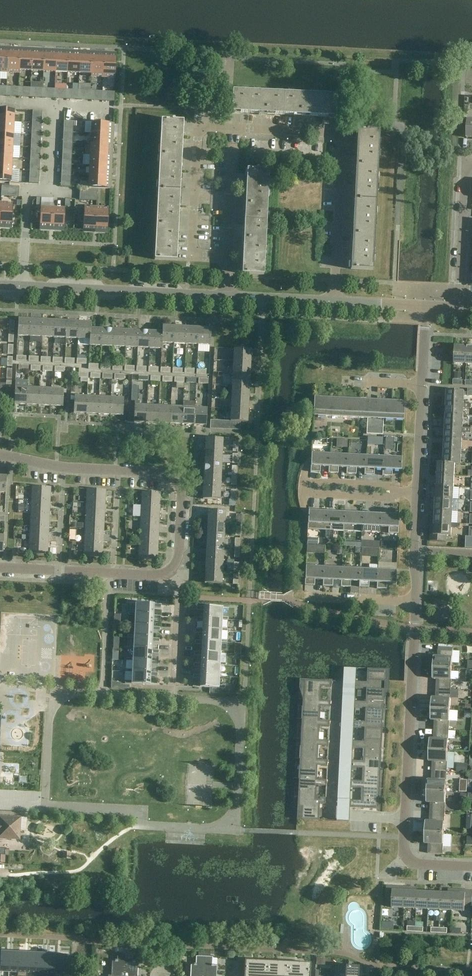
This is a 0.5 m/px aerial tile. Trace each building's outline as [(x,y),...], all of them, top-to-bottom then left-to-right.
[(7,73),(8,48),(0,48),(0,72),(7,73)] [(19,73),(19,70),(20,49),(8,48),(7,73),(19,73)] [(32,50),(20,49),(19,70),(31,71),(32,50)] [(31,71),(43,71),(44,50),(32,50),(31,71)] [(43,71),(55,72),(56,51),(44,50),(43,71)] [(55,72),(67,73),(68,51),(56,51),(55,72)] [(67,73),(79,73),(80,52),(68,51),(67,73)] [(91,74),(92,53),(80,52),(79,73),(91,74)] [(104,53),(92,53),(91,74),(91,77),(103,77),(104,53)] [(116,54),(104,53),(103,77),(115,78),(116,54)] [(231,113),(232,113),(266,115),(267,92),(233,91),(231,113)] [(266,115),(281,115),(301,116),(302,94),(267,92),(266,115)] [(301,116),(315,117),(336,118),(336,109),(338,109),(338,106),(336,106),(337,96),(302,94),(301,116)] [(13,122),(14,110),(0,109),(0,121),(13,122)] [(160,155),(182,156),(183,121),(175,121),(175,120),(172,120),(172,121),(161,120),(160,155)] [(13,122),(0,121),(0,133),(13,134),(13,122)] [(92,122),(91,133),(112,135),(113,123),(92,122)] [(357,130),(356,151),(356,165),(378,166),(380,131),(369,131),(369,129),(367,129),(367,130),(357,130)] [(12,146),(13,134),(0,133),(0,145),(12,146)] [(91,144),(112,145),(112,135),(91,133),(91,144)] [(91,144),(90,155),(111,156),(112,145),(91,144)] [(12,146),(0,145),(0,157),(11,158),(12,146)] [(111,156),(90,155),(90,166),(111,167),(111,156)] [(160,155),(158,190),(180,191),(182,156),(160,155)] [(11,158),(0,157),(0,169),(11,170),(11,158)] [(354,200),(376,201),(378,166),(356,165),(354,200)] [(90,166),(89,177),(110,178),(111,167),(90,166)] [(11,170),(0,169),(0,182),(10,182),(11,170)] [(245,204),(267,206),(269,171),(258,170),(258,169),(256,169),(256,170),(247,170),(245,204)] [(110,178),(89,177),(89,188),(110,189),(110,178)] [(158,190),(156,225),(178,226),(180,191),(158,190)] [(354,200),(353,220),(352,234),(375,236),(376,201),(354,200)] [(0,203),(0,212),(0,227),(12,228),(13,204),(0,203)] [(245,204),(243,239),(266,240),(267,206),(245,204)] [(95,232),(96,208),(84,207),(83,231),(95,232)] [(52,230),(53,209),(40,208),(39,229),(52,230)] [(96,208),(95,232),(108,233),(109,208),(96,208)] [(53,209),(52,230),(64,230),(65,209),(53,209)] [(177,261),(178,226),(156,225),(155,260),(177,261)] [(352,234),(351,269),(373,270),(375,236),(352,234)] [(242,274),(264,275),(266,240),(243,239),(242,274)] [(30,337),(31,319),(18,319),(17,336),(30,337)] [(42,338),(43,320),(31,319),(30,337),(42,338)] [(54,338),(55,321),(43,320),(42,338),(54,338)] [(66,339),(67,321),(55,321),(54,338),(66,339)] [(78,339),(78,322),(67,321),(66,339),(78,339)] [(90,328),(91,328),(91,322),(78,322),(78,339),(89,340),(90,340),(90,328)] [(174,344),(175,326),(162,326),(162,332),(162,343),(174,344)] [(186,345),(187,327),(175,326),(174,344),(186,345)] [(198,345),(199,327),(187,327),(186,345),(198,345)] [(199,327),(198,345),(210,346),(211,328),(199,327)] [(90,340),(89,340),(89,346),(101,347),(102,329),(91,328),(90,328),(90,340)] [(102,329),(101,347),(113,347),(114,329),(102,329)] [(114,329),(113,347),(125,348),(126,330),(114,329)] [(138,348),(138,331),(126,330),(125,348),(138,348)] [(150,349),(150,331),(138,331),(138,348),(150,349)] [(162,332),(150,331),(150,349),(162,349),(162,343),(162,332)] [(454,363),(467,364),(467,346),(454,346),(455,346),(454,363)] [(251,350),(234,349),(233,361),(251,362),(251,350)] [(251,362),(233,361),(233,373),(250,374),(251,362)] [(250,374),(233,373),(232,385),(250,386),(250,374)] [(250,386),(232,385),(232,397),(249,398),(250,386)] [(26,405),(27,388),(15,387),(14,405),(26,405)] [(39,388),(27,388),(26,405),(38,406),(39,388)] [(39,388),(38,406),(50,406),(51,389),(39,388)] [(50,406),(62,407),(63,389),(51,389),(50,406)] [(446,402),(446,403),(464,404),(465,391),(447,390),(447,395),(444,395),(443,401),(446,402)] [(74,396),(73,414),(86,414),(87,397),(74,396)] [(99,397),(87,397),(86,414),(98,415),(99,397)] [(110,415),(111,398),(99,397),(98,415),(110,415)] [(249,398),(232,397),(231,409),(248,410),(249,398)] [(314,397),(313,416),(367,419),(366,434),(382,434),(383,420),(404,421),(405,401),(314,397)] [(124,398),(111,398),(110,415),(123,416),(124,398)] [(471,404),(464,404),(446,403),(446,415),(463,416),(464,408),(471,409),(471,404)] [(134,405),(134,423),(146,423),(147,405),(134,405)] [(159,406),(147,405),(146,423),(158,424),(159,406)] [(171,407),(159,406),(158,424),(170,424),(171,407)] [(183,407),(171,407),(170,424),(182,425),(183,407)] [(195,408),(183,407),(182,425),(194,426),(195,408)] [(207,408),(195,408),(194,426),(206,426),(207,408)] [(231,409),(230,421),(235,421),(240,422),(248,422),(248,410),(231,409)] [(446,415),(445,427),(463,428),(463,416),(446,415)] [(463,428),(445,427),(445,439),(462,440),(463,432),(471,433),(471,428),(463,428)] [(223,439),(206,438),(205,450),(223,451),(223,439)] [(445,439),(444,451),(462,452),(462,440),(445,439)] [(204,462),(222,463),(223,451),(205,450),(204,462)] [(444,451),(443,462),(443,463),(455,463),(455,464),(461,464),(462,452),(444,451)] [(330,454),(311,453),(310,472),(320,473),(320,467),(329,467),(330,454)] [(348,455),(330,454),(329,467),(328,473),(338,473),(338,467),(347,468),(348,455)] [(366,456),(348,455),(347,468),(346,474),(356,474),(356,468),(364,469),(365,469),(366,456)] [(384,457),(366,456),(365,469),(364,469),(364,475),(374,475),(374,469),(382,470),(383,470),(384,457)] [(383,470),(382,470),(382,476),(392,476),(392,470),(401,471),(402,457),(384,457),(383,470)] [(204,474),(221,475),(222,463),(204,462),(204,474)] [(454,475),(455,464),(455,463),(443,463),(443,462),(437,462),(437,474),(454,475)] [(203,487),(221,488),(221,475),(204,474),(203,487)] [(454,487),(454,475),(437,474),(436,486),(454,487)] [(31,500),(51,501),(51,487),(32,486),(31,500)] [(436,486),(435,498),(453,499),(454,487),(436,486)] [(203,487),(202,499),(220,500),(221,488),(203,487)] [(106,504),(106,490),(87,489),(86,503),(106,504)] [(160,506),(161,493),(142,492),(141,505),(160,506)] [(435,498),(435,510),(453,511),(453,499),(435,498)] [(31,500),(30,513),(50,514),(51,501),(31,500)] [(86,503),(85,516),(105,517),(106,504),(86,503)] [(141,505),(140,519),(160,520),(160,506),(141,505)] [(226,511),(220,511),(208,510),(207,522),(225,523),(226,511)] [(308,524),(307,529),(308,529),(326,530),(327,511),(308,510),(308,524)] [(435,522),(452,523),(453,511),(435,510),(435,515),(432,515),(431,521),(435,522)] [(345,512),(327,511),(326,530),(344,531),(345,512)] [(344,531),(362,532),(363,513),(345,512),(344,531)] [(49,527),(50,514),(30,513),(30,527),(49,527)] [(381,514),(363,513),(362,532),(380,533),(380,527),(381,514)] [(380,527),(388,527),(388,533),(398,534),(399,515),(381,514),(380,527)] [(104,530),(105,517),(85,516),(85,529),(104,530)] [(159,533),(160,520),(140,519),(140,532),(159,533)] [(229,523),(225,523),(207,522),(207,534),(224,535),(225,529),(229,529),(229,523)] [(452,523),(435,522),(434,527),(431,527),(431,534),(430,541),(446,542),(446,536),(452,536),(452,528),(460,529),(461,524),(452,523)] [(30,527),(29,540),(49,541),(49,527),(30,527)] [(85,529),(84,543),(104,544),(104,530),(85,529)] [(140,532),(139,545),(158,546),(159,533),(140,532)] [(224,547),(224,535),(207,534),(206,546),(224,547)] [(29,540),(28,553),(48,554),(49,541),(29,540)] [(84,543),(83,556),(103,557),(104,544),(84,543)] [(139,545),(138,559),(158,560),(158,546),(139,545)] [(223,559),(224,547),(206,546),(206,558),(223,559)] [(223,559),(206,558),(205,570),(223,571),(223,559)] [(306,566),(305,585),(315,586),(315,580),(323,580),(324,567),(306,566)] [(342,568),(324,567),(323,580),(323,586),(333,587),(333,581),(341,581),(342,568)] [(360,569),(342,568),(341,581),(341,587),(351,587),(351,581),(359,582),(360,569)] [(377,583),(378,570),(360,569),(359,582),(359,588),(369,588),(369,582),(377,583)] [(223,571),(205,570),(204,583),(222,584),(223,571)] [(396,570),(378,570),(377,583),(377,589),(387,589),(387,583),(396,584),(396,570)] [(135,603),(134,613),(134,615),(154,616),(154,604),(140,603),(135,603)] [(222,619),(222,617),(222,607),(217,607),(203,606),(203,610),(203,618),(222,619)] [(134,615),(134,624),(134,626),(153,627),(153,619),(154,616),(134,615)] [(203,622),(202,629),(202,630),(221,631),(221,628),(222,620),(222,619),(203,618),(203,622)] [(152,638),(153,631),(153,627),(134,626),(134,627),(133,635),(133,638),(152,639),(152,638)] [(202,633),(202,641),(221,642),(221,640),(221,631),(202,630),(202,633)] [(133,638),(133,647),(133,649),(152,650),(152,642),(152,639),(133,638)] [(202,645),(201,652),(201,653),(220,653),(220,651),(221,643),(221,642),(202,641),(202,645)] [(434,657),(433,668),(452,669),(453,648),(439,647),(439,648),(441,648),(440,657),(434,657)] [(133,650),(132,658),(132,661),(151,662),(151,661),(152,654),(152,650),(133,649),(133,650)] [(201,656),(201,663),(201,664),(220,665),(220,662),(220,654),(220,653),(201,653),(201,656)] [(132,661),(132,670),(132,672),(151,673),(151,672),(151,665),(151,662),(132,661)] [(200,667),(200,675),(219,676),(219,674),(220,665),(201,664),(200,667)] [(451,689),(452,669),(433,668),(433,679),(439,679),(439,689),(451,689)] [(354,689),(366,689),(384,690),(385,670),(367,669),(366,682),(354,682),(354,689)] [(132,672),(131,681),(131,684),(146,685),(146,684),(150,685),(150,676),(151,673),(132,672)] [(200,675),(200,679),(199,687),(204,687),(203,688),(218,688),(219,685),(219,677),(219,676),(200,675)] [(304,680),(303,700),(320,701),(320,700),(321,687),(331,687),(331,681),(304,680)] [(383,710),(384,690),(366,689),(365,702),(353,701),(353,709),(365,709),(383,710)] [(450,710),(451,689),(439,689),(438,698),(432,698),(431,709),(450,710)] [(319,721),(320,720),(320,707),(330,707),(330,701),(320,700),(320,701),(303,700),(302,720),(319,721)] [(382,729),(383,710),(365,709),(364,722),(353,721),(352,728),(364,729),(382,729)] [(449,730),(450,710),(431,709),(431,720),(437,720),(437,730),(449,730)] [(302,720),(301,739),(318,740),(319,740),(319,726),(329,727),(329,721),(320,720),(319,721),(302,720)] [(351,748),(363,749),(363,748),(381,749),(382,729),(364,729),(363,741),(352,741),(351,748)] [(448,751),(449,730),(437,730),(436,739),(430,739),(429,750),(448,751)] [(301,739),(300,759),(318,760),(318,746),(328,747),(328,740),(319,740),(318,740),(301,739)] [(380,769),(381,749),(363,748),(363,749),(362,761),(351,761),(350,768),(362,769),(362,768),(380,769)] [(447,772),(448,751),(429,750),(429,761),(435,762),(434,771),(447,772)] [(317,780),(317,779),(317,766),(327,766),(327,760),(318,760),(300,759),(299,779),(317,780)] [(379,789),(380,769),(362,768),(362,769),(362,781),(350,780),(349,788),(361,788),(379,789)] [(428,780),(427,791),(446,792),(447,772),(434,771),(434,780),(428,780)] [(299,779),(298,799),(316,800),(316,799),(316,786),(326,786),(326,780),(317,779),(317,780),(299,779)] [(361,801),(349,800),(348,807),(378,809),(379,789),(361,788),(361,801)] [(445,813),(446,792),(427,791),(427,802),(433,803),(432,812),(445,813)] [(320,804),(325,804),(325,798),(319,797),(319,799),(316,799),(316,800),(298,799),(297,819),(319,820),(320,804)] [(426,821),(425,832),(444,833),(445,813),(432,812),(432,821),(426,821)] [(20,840),(21,818),(0,817),(0,839),(20,840)] [(443,854),(444,833),(425,832),(424,844),(431,844),(430,853),(428,853),(443,854)] [(393,907),(404,908),(405,887),(387,886),(386,902),(392,902),(392,908),(393,908),(393,907)] [(417,888),(405,887),(404,908),(416,909),(417,891),(417,888)] [(448,893),(441,892),(440,910),(453,910),(454,889),(448,889),(448,893)] [(454,889),(453,910),(464,911),(465,911),(465,906),(471,906),(471,890),(454,889)] [(429,892),(417,891),(416,909),(428,909),(429,892)] [(441,892),(429,892),(428,909),(440,910),(441,892)] [(0,959),(0,972),(8,972),(9,952),(0,951),(0,959)] [(9,952),(8,972),(17,972),(18,952),(9,952)] [(17,975),(27,975),(27,973),(28,953),(18,952),(17,972),(17,975)] [(125,953),(117,952),(117,960),(115,960),(115,961),(112,960),(111,975),(108,975),(124,975),(125,953)] [(28,953),(27,973),(35,973),(36,953),(28,953)] [(35,975),(45,975),(46,954),(36,953),(35,973),(35,975)] [(125,953),(124,975),(137,975),(138,962),(135,962),(135,961),(133,961),(134,953),(125,953)] [(45,975),(54,975),(54,974),(55,954),(46,954),(45,975)] [(55,954),(54,974),(68,975),(69,955),(55,954)] [(204,957),(196,956),(196,964),(194,964),(194,965),(191,965),(190,975),(203,975),(204,957)] [(217,966),(214,966),(214,965),(212,965),(212,957),(204,957),(203,975),(216,975),(217,966)] [(244,975),(255,975),(255,960),(245,960),(244,975)] [(267,961),(255,960),(255,975),(267,975),(267,961)] [(267,975),(277,975),(278,962),(267,961),(267,975)] [(277,975),(288,975),(289,962),(278,962),(277,975)] [(288,975),(299,975),(300,963),(289,962),(288,975)] [(299,975),(310,975),(310,963),(300,963),(299,975)] [(333,975),(358,975),(358,967),(334,966),(333,975)]
